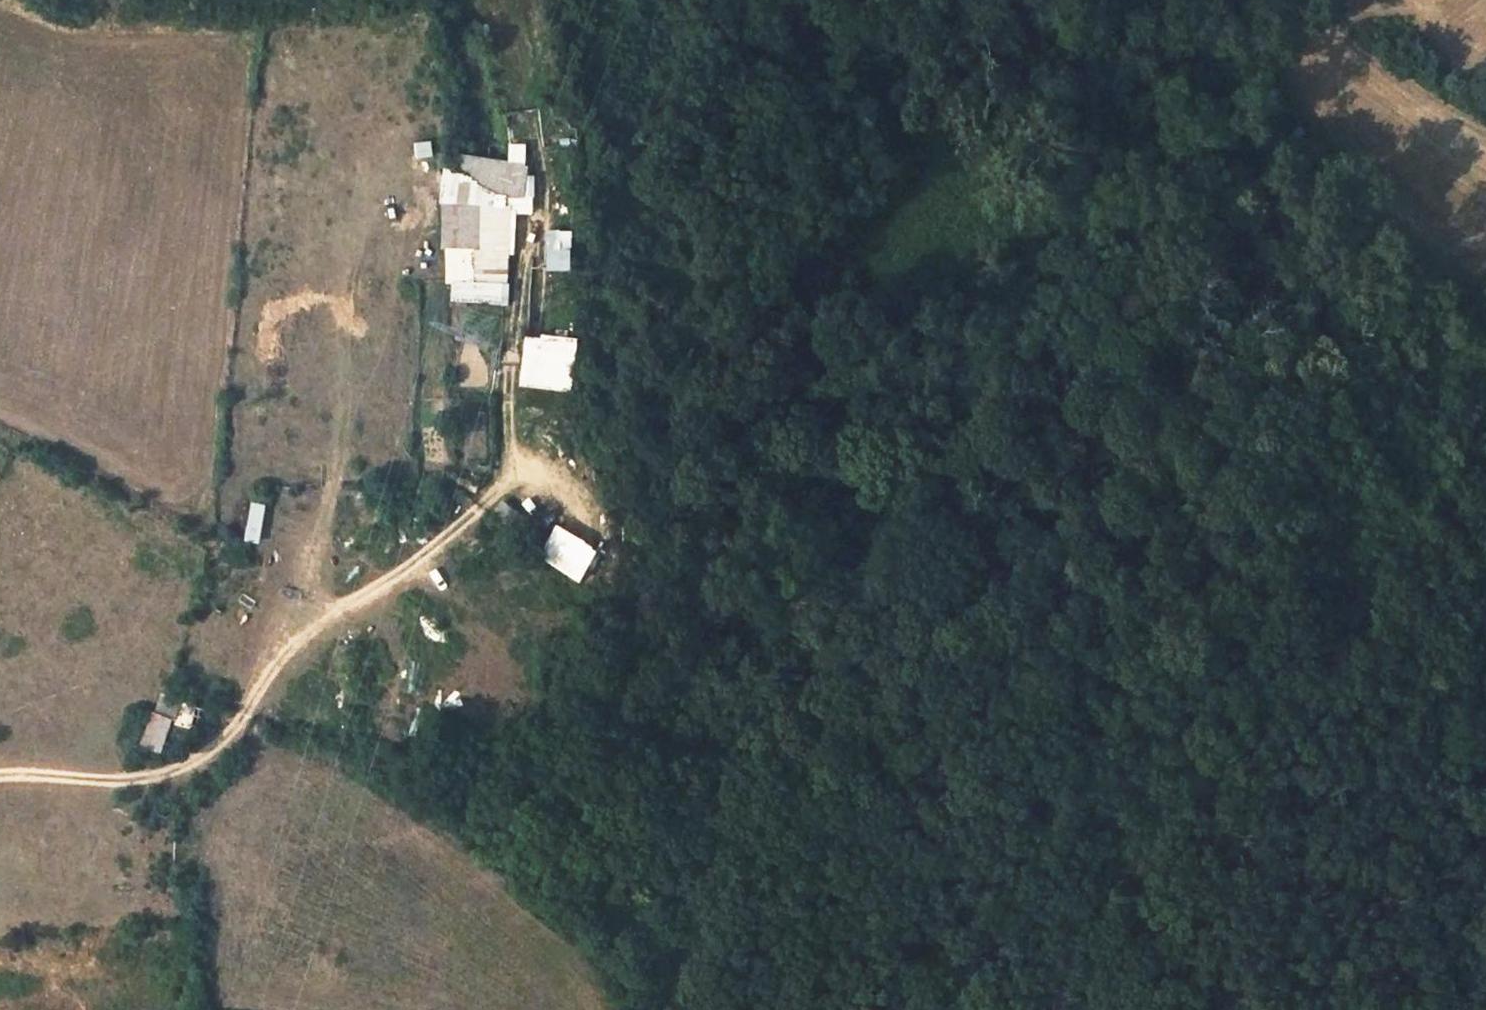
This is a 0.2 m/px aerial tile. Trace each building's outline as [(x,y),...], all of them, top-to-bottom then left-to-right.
[(517,206),(449,202),(451,277),(451,280),(512,283),(517,206)] [(553,268),(577,268),(577,245),(569,244),(569,228),(554,228),(553,268)] [(526,333),(522,386),(578,390),(582,336),(526,333)] [(245,539),(261,543),(270,503),(255,500),(245,539)] [(205,709),(163,697),(145,745),(164,751),(170,732),(206,742),(212,723),(202,720),(205,709)]
